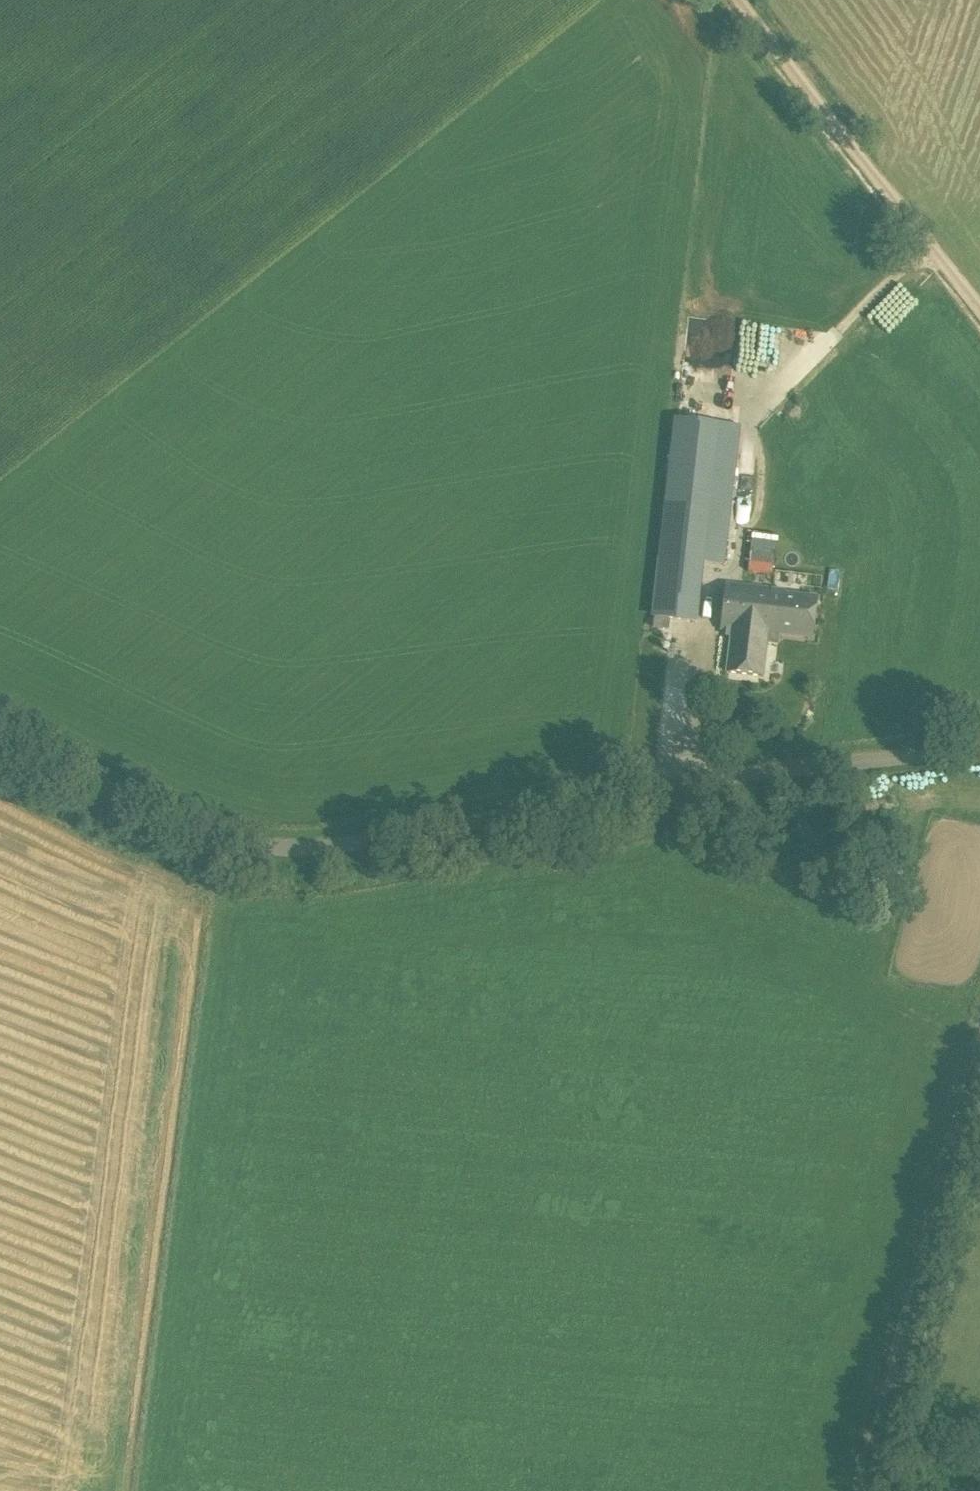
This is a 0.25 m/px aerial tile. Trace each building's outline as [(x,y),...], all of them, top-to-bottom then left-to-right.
[(740,426),(678,419),(655,614),(696,619),(703,559),(724,562),(740,426)] [(726,584),(721,631),(731,632),(726,677),(763,681),(768,640),(778,642),(779,634),(813,638),(818,596),(784,593),(784,590),(726,584)]
